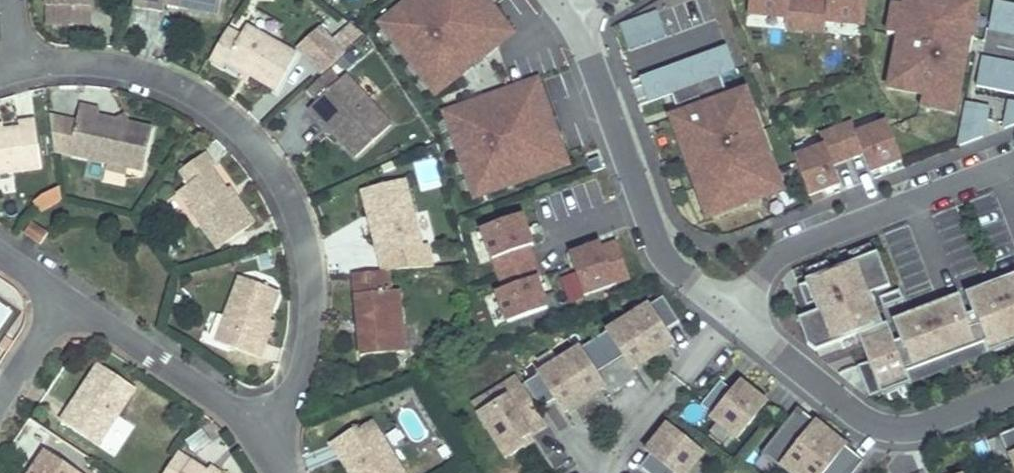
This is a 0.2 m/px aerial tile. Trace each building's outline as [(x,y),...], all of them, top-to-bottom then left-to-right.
[(49,7),(93,9),(94,0),(49,0),(49,7)] [(224,0),(150,0),(149,7),(167,11),(168,3),(221,14),(224,0)] [(379,23),(436,95),(460,76),(453,66),(466,56),(468,58),(509,26),(488,0),(437,0),(429,6),(424,0),(408,0),(379,23)] [(748,15),(787,18),(786,30),(826,33),(827,21),(865,25),(868,0),(827,0),(827,1),(816,0),(749,0),(748,15)] [(994,2),(988,34),(1013,38),(1013,6),(994,2)] [(618,27),(627,52),(664,39),(655,14),(618,27)] [(453,66),(460,76),(514,32),(509,26),(468,58),(466,56),(453,66)] [(298,56),(248,28),(242,39),(228,32),(211,64),(225,71),(228,66),(245,76),(252,80),(277,94),(298,56)] [(337,39),(326,28),(306,46),(316,57),(337,39)] [(337,39),(316,57),(329,72),(331,70),(350,53),(337,39)] [(723,50),(637,81),(645,105),(669,96),(693,88),(705,83),(732,73),(723,50)] [(982,58),(976,91),(1013,98),(1013,64),(982,58)] [(319,103),(342,82),(331,70),(329,72),(308,91),(319,103)] [(252,80),(245,76),(240,84),(247,88),(252,80)] [(393,127),(348,76),(342,82),(319,103),(311,110),(322,122),(324,121),(328,117),(345,136),(341,140),(358,159),(393,127)] [(538,78),(474,101),(478,113),(494,107),(493,104),(541,87),(538,78)] [(717,79),(705,83),(715,110),(727,106),(717,79)] [(705,83),(693,88),(702,114),(715,110),(705,83)] [(474,101),(444,112),(475,198),(522,181),(516,164),(563,147),(541,87),(493,104),(494,107),(478,113),(474,101)] [(693,88),(669,96),(674,109),(697,101),(693,88)] [(688,138),(677,142),(686,168),(690,176),(705,218),(766,195),(761,181),(770,177),(762,156),(756,158),(740,115),(746,112),(742,100),(727,106),(682,122),(688,138)] [(1007,101),(1002,132),(1013,127),(1013,102),(1007,101)] [(990,106),(964,103),(956,149),(984,139),(990,106)] [(148,170),(155,128),(131,123),(124,128),(124,127),(120,122),(102,118),(104,111),(83,107),(74,156),(109,162),(130,166),(148,170)] [(762,156),(746,112),(740,115),(756,158),(762,156)] [(131,123),(126,117),(120,122),(124,127),(124,128),(131,123)] [(328,117),(324,121),(341,140),(345,136),(328,117)] [(44,168),(37,119),(21,122),(22,128),(6,130),(0,131),(0,175),(44,168)] [(688,138),(682,122),(671,126),(677,142),(688,138)] [(825,147),(795,159),(809,196),(841,185),(833,165),(864,153),(872,173),(903,161),(888,124),(856,136),(852,125),(821,136),(825,147)] [(516,164),(522,181),(569,164),(563,147),(516,164)] [(600,158),(588,161),(592,174),(604,169),(600,158)] [(129,174),(130,167),(130,166),(109,162),(108,171),(110,171),(129,175),(129,174)] [(234,201),(215,171),(202,180),(191,165),(182,171),(192,185),(181,192),(220,251),(257,226),(238,198),(234,201)] [(770,177),(761,181),(766,195),(775,192),(770,177)] [(407,180),(364,191),(370,216),(376,215),(382,239),(376,241),(380,257),(423,246),(407,180)] [(40,210),(63,203),(59,190),(35,197),(40,210)] [(524,214),(483,228),(503,289),(496,291),(507,323),(548,310),(537,279),(541,277),(531,246),(534,245),(524,214)] [(376,215),(370,216),(376,241),(382,239),(376,215)] [(47,235),(33,225),(26,236),(41,244),(47,235)] [(585,296),(631,280),(617,242),(602,248),(601,244),(570,255),(577,275),(585,296)] [(891,288),(878,254),(806,282),(807,284),(800,287),(807,308),(815,305),(818,313),(799,321),(809,346),(817,353),(859,337),(869,364),(858,368),(869,398),(881,394),(882,396),(911,385),(907,374),(1013,334),(1013,285),(972,301),(977,315),(981,323),(969,327),(961,305),(910,325),(918,346),(907,350),(904,342),(896,322),(884,327),(872,296),(891,288)] [(406,354),(400,292),(392,293),(390,272),(355,275),(363,359),(406,354)] [(571,302),(585,296),(577,275),(563,280),(571,302)] [(282,293),(242,278),(217,343),(262,360),(268,344),(263,342),(271,321),(282,293)] [(972,301),(1013,285),(1013,278),(970,295),(972,301)] [(901,291),(880,299),(884,309),(904,301),(901,291)] [(910,340),(904,342),(907,350),(918,346),(910,325),(961,305),(969,327),(981,323),(977,315),(972,317),(964,297),(903,321),(910,340)] [(649,306),(629,319),(654,359),(675,346),(666,332),(680,323),(664,298),(650,307),(649,306)] [(629,319),(609,331),(610,333),(595,341),(611,366),(625,358),(634,372),(654,359),(629,319)] [(276,323),(271,321),(263,342),(268,344),(276,323)] [(907,374),(911,385),(1013,346),(1013,334),(907,374)] [(597,375),(611,366),(595,341),(581,350),(581,349),(560,362),(586,402),(606,389),(597,375)] [(526,385),(542,410),(556,401),(565,415),(586,402),(560,362),(539,375),(540,376),(526,385)] [(98,447),(137,392),(100,365),(86,385),(92,390),(77,412),(70,408),(60,422),(98,447)] [(516,379),(473,406),(479,415),(507,398),(504,392),(519,383),(516,379)] [(721,382),(702,407),(715,417),(711,421),(736,442),(767,404),(742,384),(734,393),(721,382)] [(507,398),(479,415),(507,460),(524,449),(521,443),(546,427),(519,383),(504,392),(507,398)] [(77,412),(92,390),(86,385),(70,408),(77,412)] [(762,455),(781,470),(783,468),(789,472),(801,472),(831,435),(799,409),(762,455)] [(333,443),(343,459),(348,456),(358,472),(405,472),(373,421),(359,429),(358,427),(333,443)] [(668,426),(647,452),(651,456),(641,468),(647,472),(690,472),(704,456),(668,426)] [(202,431),(186,441),(194,454),(211,444),(202,431)] [(1000,437),(1009,459),(1011,458),(1013,465),(1013,431),(1000,437)] [(864,462),(831,435),(801,472),(855,472),(864,462)] [(524,449),(535,442),(531,436),(521,443),(524,449)] [(45,451),(30,472),(77,472),(45,451)] [(179,453),(166,472),(208,472),(207,472),(179,453)] [(351,472),(358,472),(348,456),(343,459),(351,472)]
